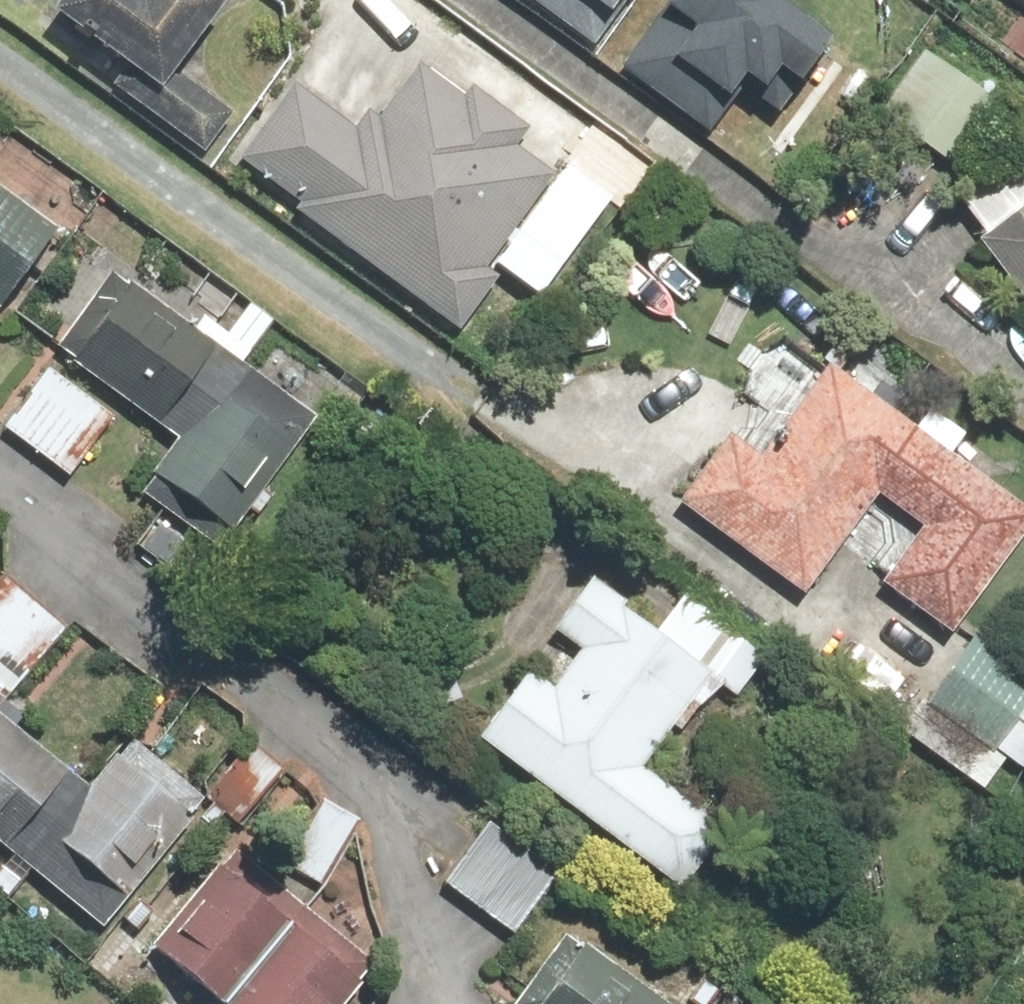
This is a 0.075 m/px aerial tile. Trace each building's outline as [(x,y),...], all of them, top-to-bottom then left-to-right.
[(176,74),(230,6),(222,0),(61,0),(50,14),(89,45),(78,58),(200,153),(230,116),(176,74)] [(594,40),(622,0),(538,0),(594,40)] [(708,124),(741,81),(771,104),(826,32),(785,0),(636,0),(603,43),(708,124)] [(1007,112),(923,54),(881,115),(964,173),(1007,112)] [(299,204),(293,212),(457,335),(499,279),(487,270),(554,180),(512,148),(527,128),(471,87),(464,96),(419,63),(379,117),(369,110),(355,129),(294,83),(238,159),(299,204)] [(977,245),(1023,306),(1023,150),(959,200),(987,237),(977,245)] [(1,300),(59,223),(0,179),(0,299),(1,300)] [(556,192),(524,231),(565,264),(597,225),(556,192)] [(234,534),(311,421),(234,368),(246,350),(200,318),(191,331),(111,277),(55,360),(171,439),(147,475),(234,534)] [(47,368),(0,430),(66,479),(113,418),(47,368)] [(679,506),(802,600),(880,498),(922,531),(883,582),(952,635),(1023,541),(1023,517),(952,462),(969,439),(930,410),(912,434),(833,373),(764,464),(731,439),(679,506)] [(4,581),(0,586),(0,693),(7,700),(65,635),(4,581)] [(530,673),(478,743),(681,895),(727,834),(643,770),(710,681),(736,700),(754,675),(735,661),(747,644),(684,597),(668,619),(633,593),(607,628),(579,607),(557,637),(581,655),(554,691),(530,673)] [(902,730),(984,793),(1007,762),(1023,775),(1023,773),(1023,683),(970,642),(902,730)] [(21,849),(14,858),(101,934),(210,807),(112,723),(70,772),(0,711),(0,831),(21,849)] [(361,829),(321,801),(280,861),(319,888),(361,829)] [(485,821),(439,882),(513,938),(559,877),(485,821)] [(228,867),(153,953),(212,1003),(345,1003),(377,967),(285,888),(270,904),(228,867)] [(585,944),(580,950),(566,938),(514,1003),(543,1003),(555,989),(574,1003),(707,1003),(721,986),(675,950),(644,990),(585,944)]
